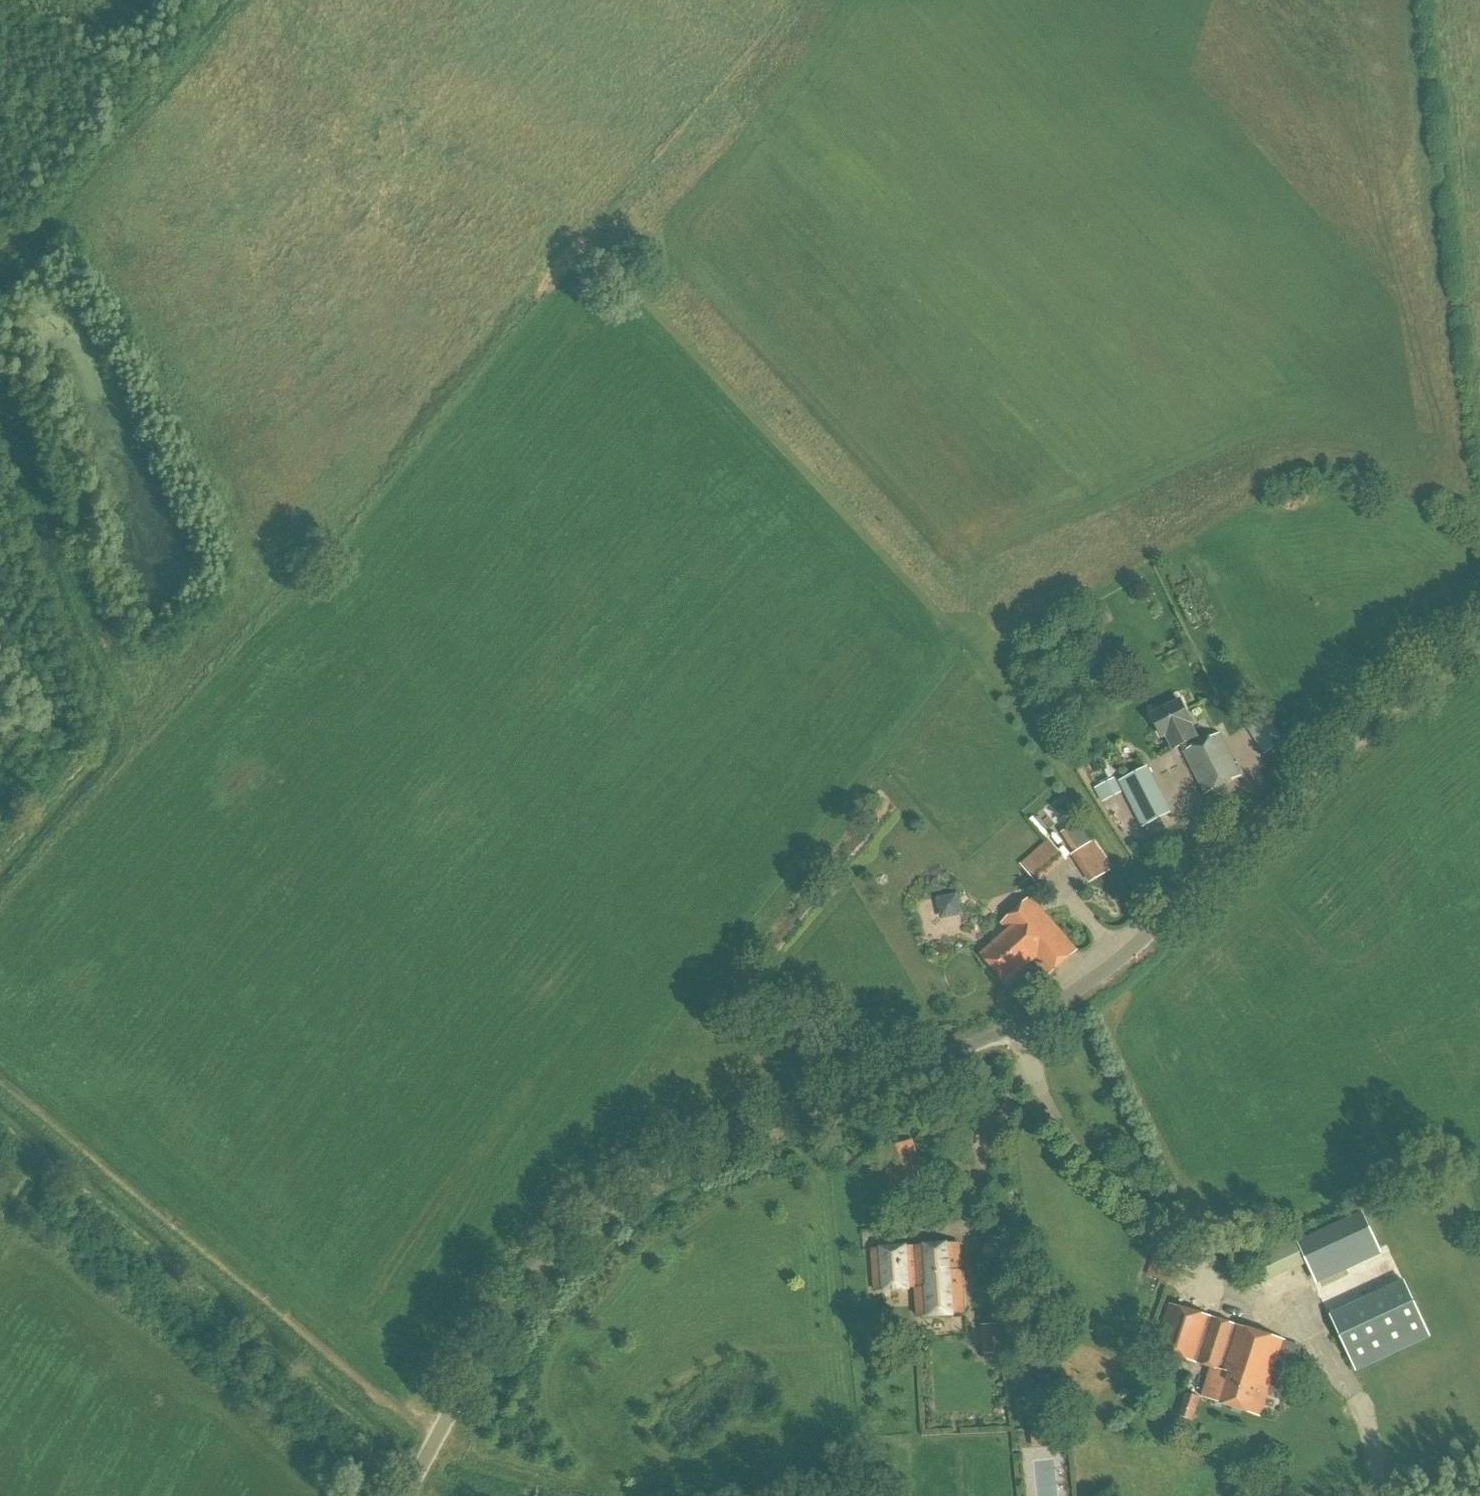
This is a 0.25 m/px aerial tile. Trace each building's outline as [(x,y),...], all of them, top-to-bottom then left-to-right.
[(1184,751),(1205,794),(1241,776),(1219,733),(1200,743),(1190,723),(1191,722),(1181,700),(1152,715),(1163,736),(1167,734),(1174,749),(1181,745),(1184,751)] [(1244,726),(1264,755),(1283,742),(1264,713),(1244,726)] [(1117,781),(1142,828),(1171,814),(1147,766),(1117,781)] [(1102,803),(1123,792),(1115,777),(1094,788),(1102,803)] [(1018,864),(1037,886),(1067,861),(1047,839),(1018,864)] [(983,954),(1007,982),(1033,959),(1048,976),(1077,950),(1031,897),(1002,923),(1009,931),(983,954)] [(882,1152),(894,1186),(924,1174),(911,1141),(882,1152)] [(1381,1252),(1378,1244),(1363,1212),(1298,1242),(1297,1242),(1316,1282),(1317,1282),(1381,1252)] [(1244,1253),(1259,1286),(1304,1265),(1288,1232),(1244,1253)] [(916,1288),(918,1316),(964,1313),(959,1243),(872,1249),(875,1290),(916,1288)] [(1331,1316),(1356,1371),(1428,1339),(1403,1282),(1331,1316)] [(1211,1401),(1260,1416),(1285,1340),(1170,1304),(1155,1350),(1220,1370),(1211,1401)] [(982,1325),(983,1355),(1006,1354),(1005,1324),(982,1325)] [(1192,1420),(1199,1398),(1186,1393),(1179,1416),(1192,1420)] [(1059,1443),(1068,1442),(1067,1430),(1058,1431),(1059,1443)]
